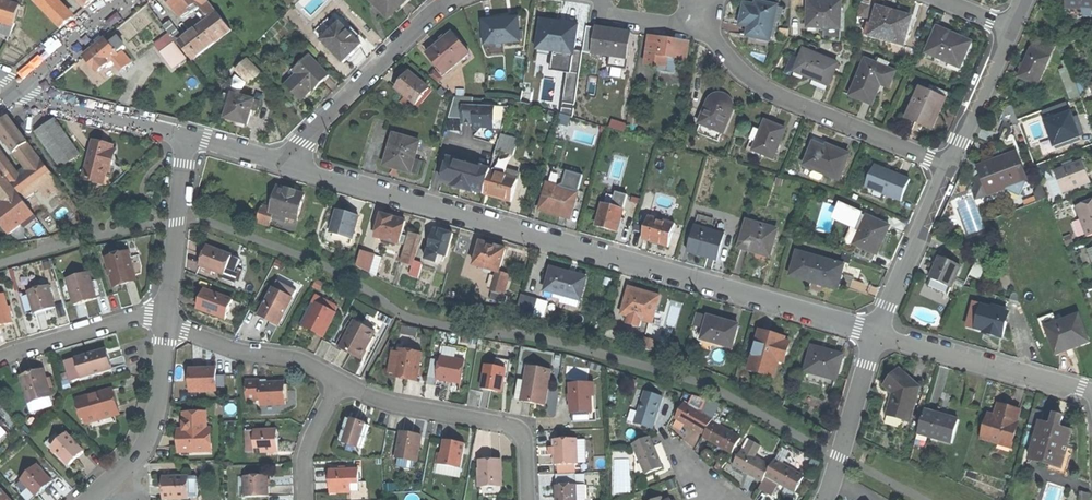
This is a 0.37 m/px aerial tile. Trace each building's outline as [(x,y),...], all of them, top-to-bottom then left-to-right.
[(4,21),(16,24),(21,6),(2,0),(0,0),(0,19),(4,21)] [(73,19),(69,15),(55,0),(32,0),(60,30),(73,19)] [(85,8),(95,0),(78,0),(85,8)] [(208,0),(168,0),(183,18),(196,7),(206,19),(208,18),(210,21),(184,41),(170,23),(164,28),(178,46),(181,43),(194,61),(232,30),(219,14),(208,0)] [(388,19),(398,9),(408,0),(370,0),(388,19)] [(1091,9),(1091,0),(1068,0),(1067,8),(1091,9)] [(807,2),(807,28),(839,29),(840,3),(826,2),(807,2)] [(755,7),(744,5),(739,26),(748,27),(747,37),(758,39),(769,41),(776,7),(756,3),(755,7)] [(861,6),(858,17),(867,18),(869,7),(861,6)] [(871,26),(867,25),(864,35),(903,46),(911,18),(893,13),(876,8),(871,26)] [(485,47),(520,44),(519,19),(497,21),(483,22),(485,47)] [(573,55),(577,25),(558,23),(540,20),(536,50),(573,55)] [(10,35),(16,24),(4,21),(1,32),(10,35)] [(319,37),(344,63),(353,54),(361,46),(341,24),(337,27),(333,23),(319,37)] [(927,24),(924,30),(932,33),(934,28),(927,24)] [(952,35),(937,28),(926,53),(948,63),(946,67),(957,72),(970,42),(952,35)] [(627,60),(630,34),(611,31),(595,29),(592,54),(627,60)] [(469,55),(452,33),(440,42),(426,53),(445,76),(469,55)] [(685,60),(688,43),(669,40),(650,37),(646,65),(659,67),(659,72),(676,74),(678,60),(685,60)] [(132,64),(123,53),(119,57),(117,55),(125,48),(118,39),(110,46),(106,40),(100,45),(85,58),(99,74),(115,60),(123,70),(132,64)] [(188,63),(171,39),(158,49),(175,73),(188,63)] [(1019,78),(1038,86),(1054,49),(1053,45),(1037,39),(1027,61),(1019,78)] [(828,87),(837,65),(803,51),(794,72),(814,81),(828,87)] [(286,86),(301,101),(315,88),(317,89),(322,85),(330,76),(309,55),(294,71),(298,75),(286,86)] [(249,60),(238,71),(251,85),(262,74),(249,60)] [(872,104),(880,85),(888,88),(894,72),(887,69),(889,64),(880,60),(878,66),(865,60),(850,97),(861,101),(861,100),(866,102),(872,104)] [(430,90),(413,75),(405,84),(399,91),(407,98),(404,102),(410,108),(414,103),(417,106),(430,90)] [(564,101),(573,103),(579,81),(570,78),(564,101)] [(947,95),(929,88),(927,92),(920,89),(907,119),(915,123),(916,121),(922,124),(933,128),(947,95)] [(258,103),(233,95),(226,119),(237,123),(248,126),(253,110),(256,111),(258,103)] [(717,142),(721,133),(723,133),(733,109),(732,104),(729,99),(724,96),(717,95),(710,98),(699,123),(700,124),(696,134),(717,142)] [(979,167),(990,196),(1007,189),(1028,182),(1026,178),(1017,154),(1021,152),(1013,131),(1008,129),(1011,124),(1012,127),(1020,124),(1013,105),(1006,107),(1001,119),(1004,121),(999,132),(1004,135),(998,147),(993,157),(997,158),(998,161),(979,167)] [(484,129),(495,130),(495,107),(463,106),(463,124),(474,125),(474,128),(476,128),(479,133),(484,129)] [(1057,150),(1081,141),(1077,132),(1069,110),(1046,119),(1057,150)] [(46,197),(62,186),(42,159),(41,160),(9,117),(0,124),(0,133),(28,170),(19,176),(0,153),(0,165),(13,181),(25,199),(39,189),(46,197)] [(63,168),(78,157),(54,121),(39,133),(63,168)] [(774,126),(765,122),(761,132),(755,130),(751,141),(756,143),(753,152),(774,159),(785,130),(774,126)] [(578,139),(591,145),(595,136),(581,131),(578,139)] [(421,141),(395,134),(385,166),(396,169),(412,174),(412,172),(419,174),(423,163),(416,161),(421,141)] [(502,135),(500,140),(498,151),(515,156),(519,139),(502,135)] [(574,138),(562,135),(557,150),(569,154),(569,153),(574,154),(576,147),(572,146),(574,138)] [(480,154),(496,158),(498,151),(500,140),(485,136),(480,154)] [(752,154),(753,152),(756,143),(751,141),(746,151),(752,154)] [(103,164),(112,166),(116,152),(112,151),(100,148),(101,144),(93,142),(84,179),(98,183),(103,164)] [(826,149),(814,144),(804,167),(839,181),(849,155),(832,148),(827,146),(826,149)] [(463,189),(486,195),(492,172),(493,170),(450,159),(443,184),(463,189)] [(1083,161),(1055,171),(1063,193),(1091,183),(1087,173),(1083,161)] [(111,172),(112,166),(103,164),(98,183),(103,184),(107,171),(111,172)] [(888,171),(873,165),(865,187),(900,202),(909,180),(888,171)] [(0,208),(0,221),(10,234),(22,224),(27,221),(29,224),(38,217),(19,193),(18,194),(0,170),(0,193),(7,202),(0,208)] [(513,202),(521,174),(510,171),(509,176),(492,172),(486,195),(502,199),(513,202)] [(1030,177),(1026,178),(1028,182),(1007,189),(1021,196),(1023,189),(1033,185),(1030,177)] [(973,192),(986,197),(980,180),(975,187),(973,192)] [(571,220),(578,194),(560,189),(562,184),(552,181),(550,186),(548,186),(541,211),(555,215),(571,220)] [(1042,184),(1039,185),(1035,195),(1038,201),(1048,198),(1042,184)] [(275,215),(298,221),(305,197),(287,191),(279,189),(272,210),(262,207),(257,222),(271,228),(275,215)] [(617,233),(623,211),(621,210),(623,201),(611,198),(609,207),(602,205),(596,227),(608,230),(617,233)] [(1076,206),(1088,237),(1091,236),(1091,201),(1076,206)] [(883,241),(889,227),(859,214),(860,212),(839,202),(838,205),(843,207),(837,221),(852,228),(841,251),(871,264),(875,254),(877,255),(883,241)] [(330,240),(351,246),(359,218),(348,214),(338,211),(330,240)] [(377,238),(401,245),(407,222),(395,219),(383,216),(377,238)] [(668,247),(674,226),(648,218),(642,239),(655,243),(668,247)] [(752,252),(769,257),(776,231),(765,227),(766,223),(757,221),(756,225),(746,222),(739,247),(752,252)] [(716,261),(723,235),(695,227),(687,253),(702,257),(716,261)] [(447,258),(453,236),(442,232),(435,230),(427,260),(436,263),(439,255),(447,258)] [(414,261),(421,238),(411,234),(404,257),(414,261)] [(475,266),(498,273),(499,273),(506,251),(493,247),(481,243),(475,266)] [(232,256),(233,255),(208,246),(200,267),(225,276),(229,265),(232,256)] [(843,266),(796,252),(789,276),(811,283),(812,280),(818,281),(834,286),(837,275),(841,276),(843,266)] [(128,253),(108,259),(116,287),(126,284),(136,281),(134,273),(139,271),(139,268),(136,256),(130,258),(128,253)] [(241,259),(232,256),(229,265),(238,268),(241,259)] [(930,279),(952,288),(961,267),(941,258),(939,264),(938,263),(934,272),(930,279)] [(371,263),(360,260),(358,267),(368,270),(371,263)] [(422,266),(414,263),(410,276),(418,279),(422,266)] [(578,308),(586,278),(574,275),(551,269),(544,291),(562,296),(560,303),(578,308)] [(90,272),(68,280),(75,306),(86,302),(98,299),(90,272)] [(492,293),(504,296),(510,277),(499,273),(498,273),(492,293)] [(297,292),(277,282),(260,316),(270,321),(279,326),(297,292)] [(50,286),(29,292),(35,314),(47,311),(56,308),(50,286)] [(652,323),(659,298),(642,293),(629,288),(621,315),(629,317),(627,324),(639,327),(641,321),(652,323)] [(235,323),(242,303),(215,293),(214,296),(204,292),(198,309),(218,316),(235,323)] [(0,296),(0,327),(3,326),(13,323),(5,295),(0,296)] [(538,300),(521,296),(516,315),(532,320),(538,300)] [(325,337),(336,314),(317,303),(318,301),(315,299),(301,324),(316,332),(325,337)] [(1007,323),(1003,322),(1006,310),(994,307),(993,310),(975,305),(969,327),(994,334),(1003,336),(1007,323)] [(1071,349),(1089,343),(1079,315),(1046,327),(1056,355),(1071,349)] [(701,340),(732,349),(738,326),(725,322),(708,317),(701,340)] [(361,359),(375,332),(355,322),(340,348),(351,354),(361,359)] [(777,361),(783,363),(789,344),(783,342),(783,339),(772,336),(759,332),(749,367),(759,369),(759,373),(772,377),(777,361)] [(642,350),(651,352),(653,343),(645,340),(642,350)] [(804,371),(836,380),(842,355),(825,350),(810,346),(804,371)] [(417,381),(422,354),(401,351),(400,353),(396,375),(396,377),(407,379),(417,381)] [(390,374),(396,375),(400,353),(394,352),(390,374)] [(113,370),(108,353),(97,356),(96,353),(87,355),(67,361),(73,381),(113,370)] [(461,384),(465,361),(442,357),(441,361),(431,359),(428,377),(449,381),(461,384)] [(508,373),(511,361),(497,358),(495,367),(487,365),(482,389),(491,391),(502,393),(506,373),(508,373)] [(532,404),(545,406),(552,370),(529,366),(525,382),(522,401),(521,402),(532,404)] [(192,392),(228,390),(227,375),(218,376),(217,369),(209,369),(190,370),(192,392)] [(22,377),(33,412),(46,409),(45,406),(52,404),(50,397),(51,397),(46,381),(48,381),(45,370),(34,373),(22,377)] [(888,415),(910,421),(920,388),(908,377),(900,370),(886,386),(894,394),(888,415)] [(261,380),(247,381),(248,400),(262,400),(263,405),(287,404),(286,382),(268,383),(268,380),(261,380)] [(515,400),(522,401),(525,382),(519,380),(515,400)] [(573,422),(596,421),(595,385),(572,385),(572,413),(573,422)] [(112,390),(78,400),(83,420),(86,420),(87,425),(90,424),(91,431),(118,423),(116,417),(119,416),(115,405),(112,390)] [(635,424),(652,429),(654,422),(662,397),(646,392),(635,424)] [(975,393),(969,392),(965,405),(971,407),(975,393)] [(713,419),(684,403),(675,418),(691,427),(705,435),(712,422),(713,419)] [(1018,424),(1016,423),(1019,411),(1007,407),(998,405),(995,417),(989,415),(982,439),(1011,448),(1018,424)] [(1062,468),(1064,461),(1069,462),(1073,450),(1068,448),(1072,432),(1061,429),(1064,417),(1059,416),(1054,414),(1051,427),(1040,424),(1043,413),(1033,410),(1028,426),(1038,428),(1030,459),(1062,468)] [(953,444),(960,420),(938,414),(925,411),(916,440),(926,443),(928,437),(953,444)] [(208,421),(207,413),(194,413),(185,422),(185,430),(182,430),(182,436),(183,445),(193,445),(193,452),(207,451),(207,430),(208,430),(208,429),(212,429),(212,421),(208,421)] [(185,413),(185,422),(194,413),(185,413)] [(358,423),(348,419),(341,441),(363,448),(370,426),(358,423)] [(8,429),(0,420),(0,437),(8,429)] [(741,438),(712,422),(705,435),(703,438),(719,446),(733,454),(741,438)] [(180,452),(193,452),(193,445),(183,445),(182,436),(182,430),(179,430),(180,452)] [(247,453),(278,452),(278,440),(278,430),(246,431),(247,453)] [(68,433),(62,438),(57,432),(44,444),(50,449),(53,447),(69,466),(77,458),(84,452),(68,433)] [(409,434),(401,432),(397,458),(399,458),(398,466),(413,469),(415,461),(417,462),(422,436),(409,434)] [(646,475),(663,468),(657,456),(649,437),(633,445),(646,475)] [(578,464),(588,463),(587,440),(578,441),(578,439),(554,440),(555,452),(555,466),(578,465),(578,464)] [(455,442),(444,440),(442,453),(438,453),(434,472),(459,477),(466,444),(455,442)] [(771,466),(742,450),(733,465),(745,471),(763,482),(771,466)] [(775,460),(771,466),(763,482),(759,488),(765,492),(772,496),(779,483),(796,492),(804,477),(775,460)] [(490,461),(480,461),(480,469),(482,469),(482,477),(479,477),(480,496),(503,496),(502,461),(490,461)] [(53,482),(37,465),(22,479),(37,496),(45,489),(53,482)] [(359,492),(358,470),(330,471),(330,481),(330,493),(359,492)] [(585,487),(584,485),(577,486),(576,474),(556,475),(557,495),(557,499),(585,499),(585,487)] [(239,497),(269,496),(269,486),(269,475),(238,476),(239,497)] [(190,497),(198,496),(198,477),(164,478),(164,486),(164,499),(190,499),(190,497)] [(0,489),(0,499),(11,499),(1,488),(0,489)]
